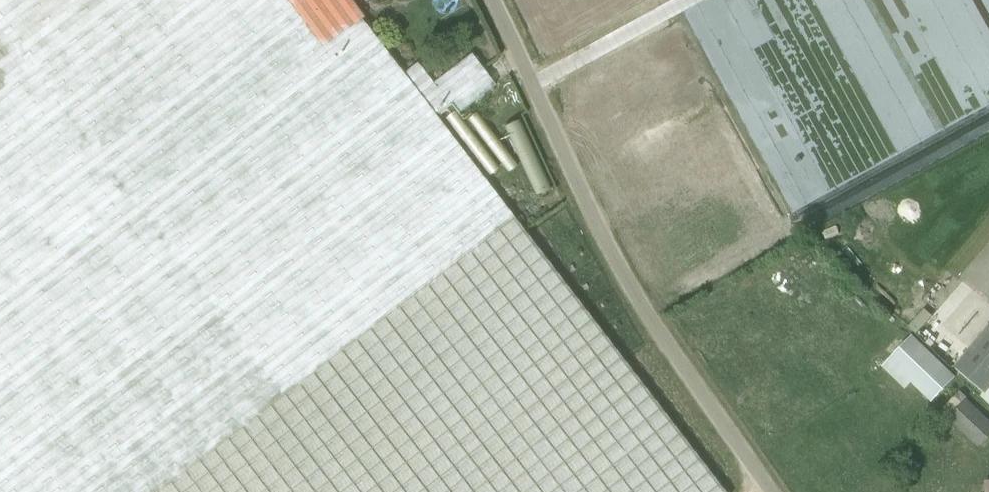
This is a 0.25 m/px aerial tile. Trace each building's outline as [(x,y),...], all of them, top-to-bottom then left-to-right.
[(435,115),(450,104),(433,83),(418,63),(403,73),(362,19),(365,17),(352,0),(118,0),(0,91),(0,491),(725,491),(435,115)] [(118,0),(0,0),(0,91),(118,0)] [(460,112),(495,84),(471,53),(433,83),(450,104),(453,101),(460,112)] [(518,116),(502,123),(534,194),(550,187),(518,116)] [(955,368),(984,392),(988,387),(988,328),(955,368)] [(913,335),(889,360),(933,402),(957,377),(913,335)] [(988,434),(988,421),(967,400),(950,417),(979,445),(988,434)]
